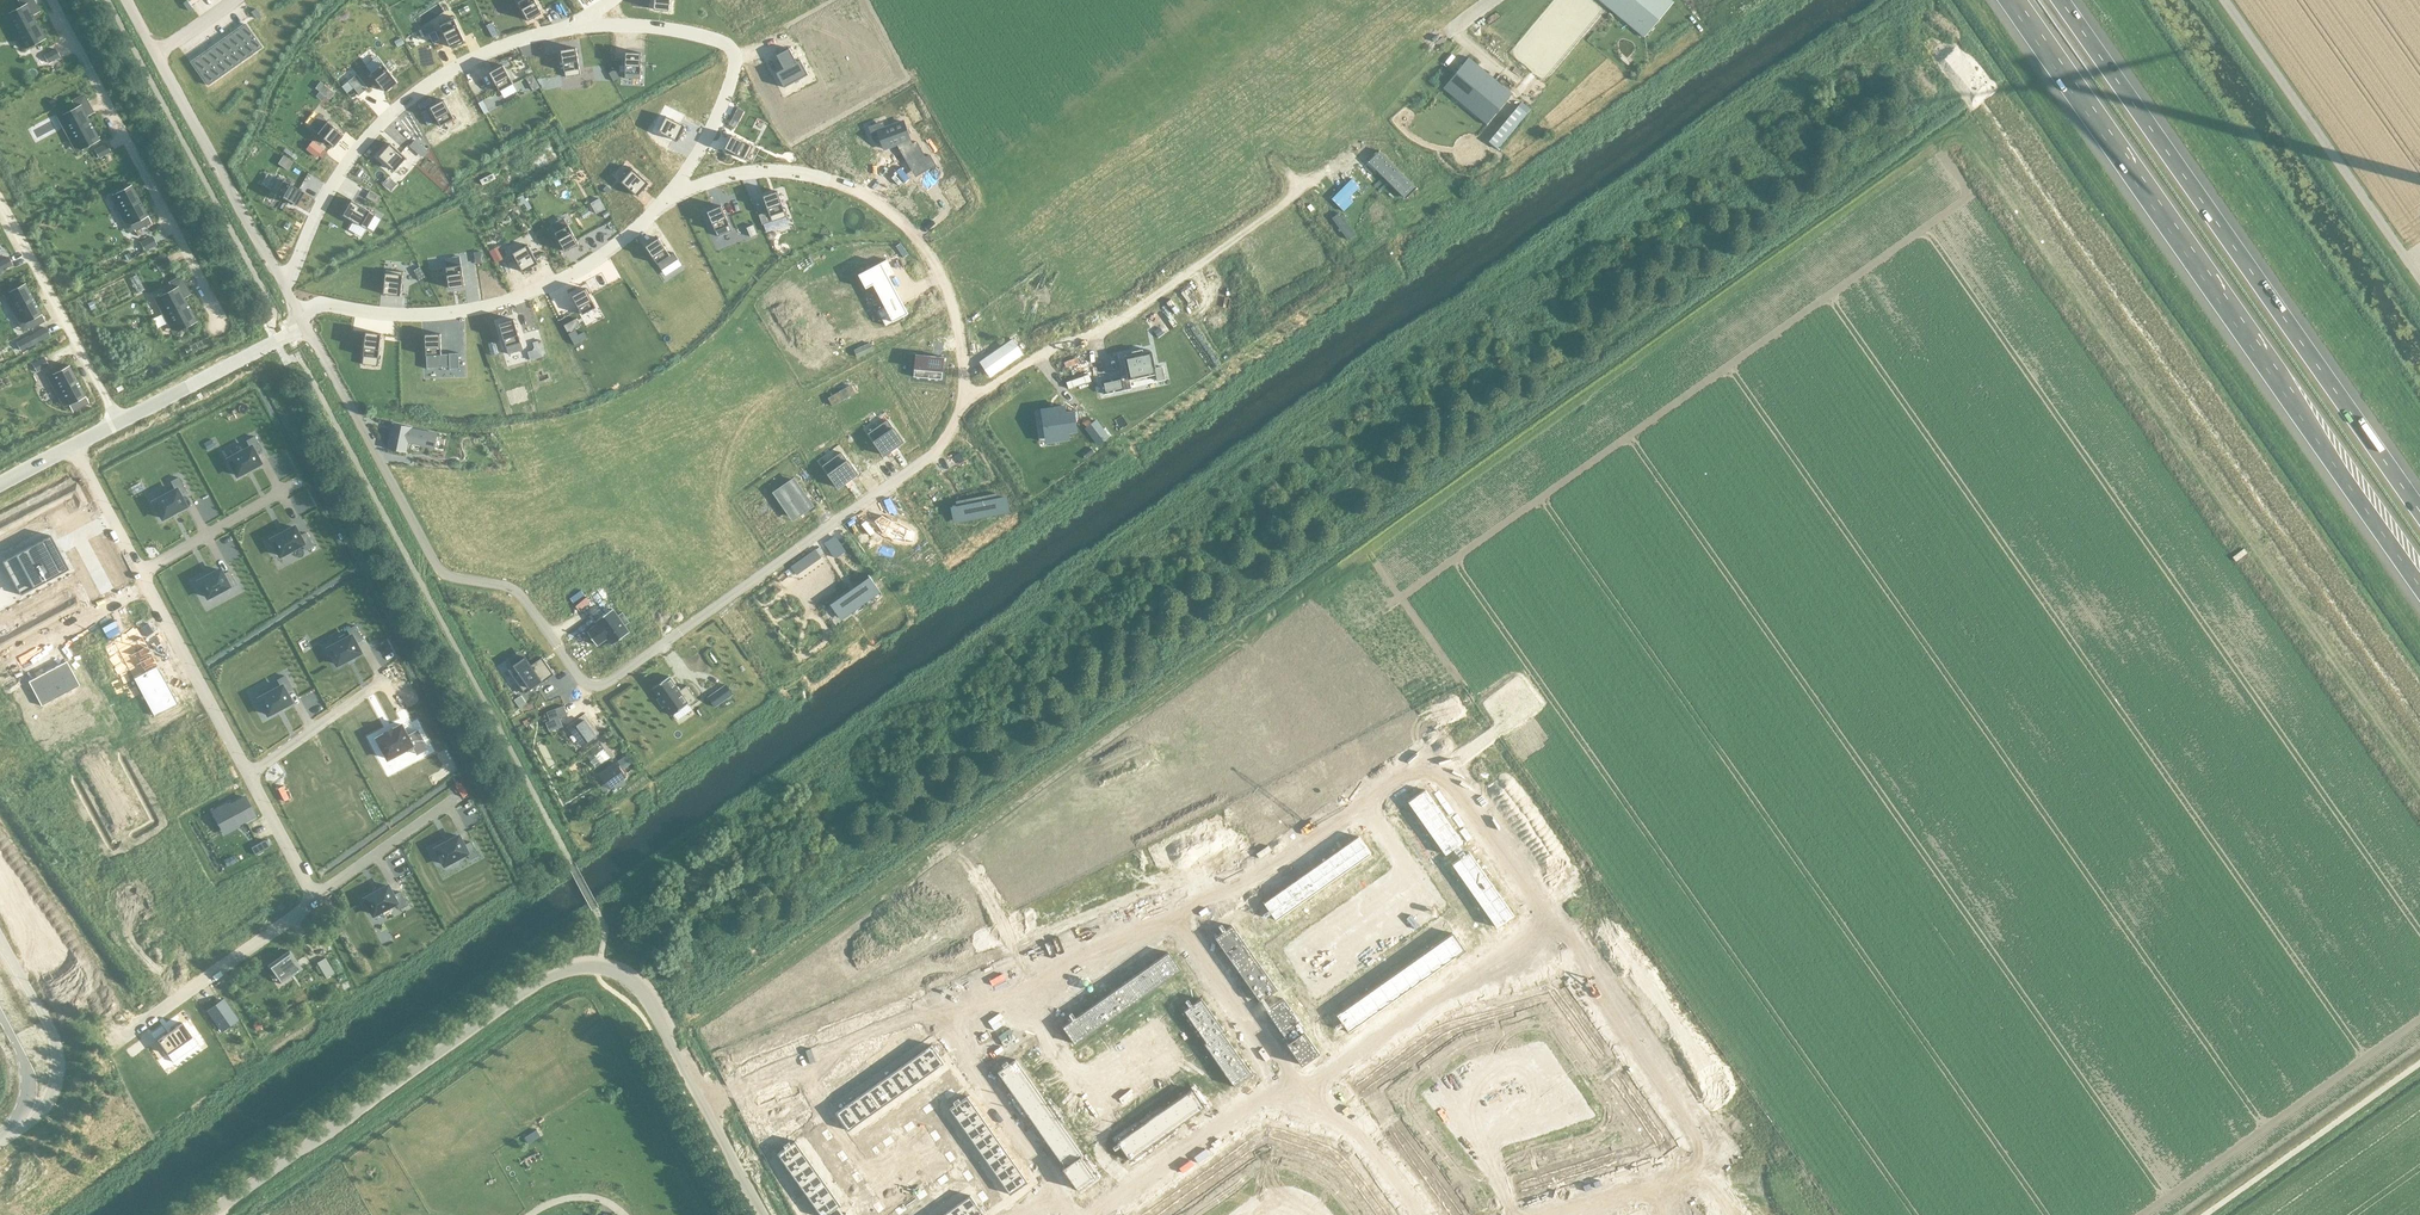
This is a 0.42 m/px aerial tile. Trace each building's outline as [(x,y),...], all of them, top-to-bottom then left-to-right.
[(8,13),(27,49),(46,39),(33,16),(39,13),(32,0),(20,0),(18,1),(21,7),(8,13)] [(186,0),(183,3),(188,10),(192,8),(186,0)] [(530,22),(543,14),(535,0),(518,0),(530,22)] [(654,9),(669,10),(670,0),(655,0),(654,9)] [(740,8),(759,8),(759,0),(740,0),(740,8)] [(1618,13),(1621,11),(1637,25),(1635,27),(1644,35),(1672,2),(1669,0),(1602,0),(1618,13)] [(256,8),(252,10),(257,18),(261,16),(256,8)] [(439,23),(451,47),(465,40),(453,16),(439,23)] [(246,23),(239,28),(255,51),(262,46),(246,23)] [(239,28),(232,33),(248,56),(255,51),(239,28)] [(423,37),(429,34),(426,28),(419,31),(423,37)] [(429,34),(433,42),(440,39),(435,31),(429,34)] [(232,33),(225,38),(241,61),(248,56),(232,33)] [(395,41),(398,47),(404,43),(401,37),(395,41)] [(225,38),(219,43),(235,65),(241,61),(225,38)] [(219,43),(212,47),(228,70),(235,65),(219,43)] [(212,47),(205,52),(221,75),(228,70),(212,47)] [(581,74),(577,48),(561,50),(566,76),(581,74)] [(790,48),(777,55),(784,68),(777,72),(784,87),(809,74),(801,59),(797,61),(790,48)] [(60,57),(56,50),(45,56),(49,63),(60,57)] [(205,52),(198,57),(214,80),(221,75),(205,52)] [(625,73),(641,74),(642,53),(626,52),(625,73)] [(377,56),(366,65),(372,72),(371,72),(386,91),(398,82),(383,63),(377,56)] [(198,57),(191,62),(207,85),(214,80),(198,57)] [(1469,57),(1443,88),(1453,96),(1455,93),(1479,114),(1477,116),(1486,124),(1512,93),(1469,57)] [(500,91),(513,83),(503,65),(490,72),(500,91)] [(615,69),(609,73),(614,81),(620,78),(615,69)] [(357,73),(349,80),(360,94),(368,87),(357,73)] [(526,77),(533,90),(539,86),(532,73),(526,77)] [(321,81),(316,88),(330,99),(335,92),(321,81)] [(75,107),(62,114),(81,149),(99,139),(87,116),(93,113),(83,95),(72,101),(75,107)] [(431,107),(441,125),(454,118),(444,99),(431,107)] [(906,105),(916,124),(923,120),(913,101),(906,105)] [(738,108),(732,118),(739,121),(744,111),(738,108)] [(321,115),(311,127),(335,146),(345,134),(321,115)] [(659,131),(678,141),(686,125),(667,116),(659,131)] [(885,127),(877,130),(881,138),(884,146),(883,146),(884,148),(897,144),(901,150),(901,151),(913,171),(919,167),(925,164),(927,168),(935,164),(930,154),(926,157),(917,141),(913,143),(910,138),(903,121),(890,126),(885,127)] [(725,148),(746,159),(753,145),(732,134),(725,148)] [(415,139),(410,146),(416,151),(422,145),(415,139)] [(395,170),(407,157),(391,143),(379,156),(395,170)] [(110,152),(106,144),(95,150),(99,157),(110,152)] [(312,145),(307,151),(320,161),(325,156),(312,145)] [(1368,161),(1360,169),(1369,178),(1377,169),(1400,191),(1401,190),(1405,195),(1404,195),(1406,198),(1411,193),(1416,187),(1379,150),(1374,155),(1368,161)] [(278,163),(288,170),(293,162),(284,155),(278,163)] [(638,196),(649,183),(631,167),(620,179),(638,196)] [(295,205),(303,192),(277,176),(270,190),(295,205)] [(1352,178),(1331,198),(1340,207),(1360,186),(1352,178)] [(130,183),(114,192),(134,229),(150,220),(130,183)] [(966,205),(956,186),(956,185),(946,190),(948,193),(957,210),(966,205)] [(381,197),(370,191),(367,197),(377,203),(381,197)] [(763,195),(772,221),(787,216),(778,191),(763,195)] [(591,203),(597,213),(605,209),(599,198),(591,203)] [(367,228),(376,213),(352,200),(343,215),(367,228)] [(707,211),(718,236),(732,230),(722,205),(707,211)] [(759,214),(762,224),(768,222),(764,212),(759,214)] [(584,216),(571,224),(581,242),(594,235),(584,216)] [(747,227),(751,236),(757,234),(753,224),(747,227)] [(152,236),(140,242),(145,251),(156,244),(152,236)] [(646,246),(658,263),(670,255),(659,237),(646,246)] [(686,244),(689,249),(696,246),(693,240),(686,244)] [(518,251),(528,270),(543,262),(533,243),(518,251)] [(499,245),(489,250),(496,262),(505,257),(499,245)] [(481,251),(473,252),(475,263),(483,262),(481,251)] [(13,264),(9,256),(0,261),(0,265),(2,269),(13,264)] [(160,269),(170,263),(166,256),(155,262),(160,269)] [(886,259),(858,274),(866,288),(873,284),(885,306),(878,310),(886,325),(908,313),(904,304),(907,303),(906,302),(903,303),(888,276),(894,273),(886,259)] [(450,288),(465,285),(462,264),(447,267),(450,288)] [(420,267),(414,270),(419,280),(426,277),(420,267)] [(384,294),(401,295),(403,271),(386,270),(384,294)] [(172,289),(160,295),(178,331),(197,321),(184,298),(190,295),(181,277),(169,283),(172,289)] [(26,281),(9,290),(29,327),(45,318),(26,281)] [(573,295),(583,314),(596,307),(586,288),(573,295)] [(92,300),(87,303),(91,309),(96,307),(92,300)] [(1165,306),(1146,320),(1158,337),(1178,324),(1165,306)] [(564,325),(567,331),(580,325),(577,318),(564,325)] [(514,319),(500,323),(506,346),(509,354),(523,349),(521,342),(514,319)] [(50,334),(46,326),(17,341),(22,350),(50,334)] [(575,330),(569,334),(575,345),(587,338),(584,332),(578,335),(575,330)] [(364,355),(379,357),(382,333),(367,331),(364,355)] [(426,334),(426,355),(442,354),(441,333),(426,334)] [(1128,375),(1101,380),(1104,394),(1131,388),(1129,379),(1156,373),(1157,380),(1165,379),(1163,366),(1155,368),(1152,350),(1142,352),(1142,350),(1132,352),(1133,354),(1124,356),(1128,375)] [(916,354),(913,376),(942,379),(944,357),(916,354)] [(44,356),(33,363),(37,371),(49,365),(44,356)] [(70,364),(54,373),(73,409),(90,401),(70,364)] [(1054,413),(1045,414),(1046,423),(1046,426),(1047,426),(1048,436),(1058,435),(1058,440),(1066,439),(1065,430),(1067,430),(1068,432),(1073,431),(1072,431),(1077,430),(1074,411),(1070,412),(1070,411),(1065,412),(1065,414),(1063,414),(1062,406),(1054,407),(1054,413)] [(888,420),(869,433),(874,441),(884,455),(903,441),(894,428),(888,420)] [(1095,422),(1087,428),(1097,444),(1106,437),(1095,422)] [(392,424),(388,446),(407,450),(408,442),(434,447),(437,433),(392,424)] [(250,447),(228,459),(237,475),(245,470),(246,470),(250,468),(251,467),(260,463),(255,453),(255,452),(260,449),(260,450),(261,449),(254,436),(247,440),(250,447)] [(211,439),(204,443),(207,449),(215,445),(211,439)] [(843,452),(823,466),(838,487),(858,473),(843,452)] [(176,489),(153,501),(162,518),(171,513),(172,513),(175,511),(176,511),(176,510),(185,505),(180,496),(181,495),(180,495),(186,492),(186,493),(187,492),(179,477),(171,481),(176,489)] [(791,479),(777,489),(797,518),(811,507),(791,479)] [(952,507),(954,520),(1008,510),(1005,497),(998,498),(997,493),(959,501),(960,506),(952,507)] [(882,515),(874,520),(883,532),(896,541),(914,542),(915,531),(899,521),(892,520),(882,515)] [(272,541),(270,542),(275,551),(277,550),(280,555),(302,543),(305,550),(313,545),(306,532),(305,533),(305,534),(300,536),(300,535),(299,536),(294,526),(285,531),(284,531),(284,532),(280,534),(280,533),(279,534),(280,534),(271,539),(272,541)] [(50,535),(2,561),(20,595),(68,569),(50,535)] [(821,557),(816,550),(791,567),(797,574),(821,557)] [(200,583),(198,584),(202,592),(204,591),(207,597),(227,586),(228,588),(236,584),(229,571),(228,571),(229,572),(223,575),(223,574),(222,574),(219,569),(212,573),(211,573),(211,574),(207,576),(206,576),(198,580),(200,583)] [(871,577),(832,605),(840,617),(863,601),(864,602),(880,590),(871,577)] [(599,624),(588,632),(597,644),(608,637),(613,644),(629,632),(624,625),(629,621),(622,613),(618,616),(612,609),(596,620),(599,624)] [(351,636),(329,648),(332,653),(330,654),(335,663),(337,662),(338,664),(347,659),(347,660),(348,659),(351,657),(352,657),(352,656),(361,652),(356,642),(357,642),(356,641),(361,638),(362,639),(363,639),(356,625),(348,629),(351,636)] [(137,627),(113,640),(118,649),(142,636),(137,627)] [(142,636),(118,649),(123,659),(147,646),(142,636)] [(147,646),(123,659),(128,668),(152,655),(147,646)] [(152,655),(128,668),(133,678),(158,665),(152,655)] [(531,665),(525,657),(508,669),(525,693),(539,683),(540,684),(554,674),(542,657),(531,665)] [(66,661),(57,666),(70,690),(79,685),(66,661)] [(158,665),(133,678),(138,687),(163,674),(158,665)] [(57,666),(47,671),(60,695),(70,690),(57,666)] [(47,671),(38,676),(51,700),(60,695),(47,671)] [(163,674),(138,687),(144,697),(168,684),(163,674)] [(281,686),(258,698),(261,703),(259,704),(264,713),(266,712),(267,714),(276,709),(276,710),(277,709),(281,707),(282,707),(282,706),(290,702),(285,692),(286,692),(286,691),(291,688),(291,689),(292,689),(285,675),(277,679),(281,686)] [(38,676),(28,681),(41,705),(51,700),(38,676)] [(669,676),(653,687),(660,697),(657,699),(662,706),(665,705),(672,715),(688,704),(689,705),(697,699),(687,685),(680,690),(669,676)] [(168,684),(144,697),(149,706),(173,693),(168,684)] [(725,685),(709,696),(716,707),(733,695),(725,685)] [(173,693),(149,706),(154,716),(178,703),(173,693)] [(520,708),(527,703),(521,695),(514,700),(520,708)] [(584,719),(571,729),(579,742),(585,738),(588,742),(596,736),(584,719)] [(386,733),(377,738),(389,759),(413,745),(417,754),(428,748),(418,730),(408,735),(403,724),(394,729),(393,728),(386,732),(386,733)] [(1425,788),(1407,801),(1415,812),(1433,800),(1425,788)] [(226,803),(212,811),(221,828),(235,820),(237,824),(254,815),(245,797),(228,806),(226,803)] [(1433,800),(1415,812),(1423,823),(1441,810),(1433,800)] [(1441,810),(1423,823),(1430,833),(1448,821),(1441,810)] [(1448,821),(1430,833),(1438,844),(1455,831),(1448,821)] [(1391,823),(1385,827),(1388,831),(1394,827),(1391,823)] [(1455,831),(1438,844),(1445,855),(1463,842),(1455,831)] [(438,850),(436,852),(440,860),(442,859),(445,864),(468,852),(471,859),(478,855),(471,841),(471,842),(471,843),(466,845),(465,844),(465,845),(460,835),(451,840),(450,840),(450,841),(446,843),(446,842),(445,843),(436,848),(438,850)] [(1359,835),(1348,843),(1361,861),(1372,853),(1359,835)] [(265,839),(252,846),(256,854),(269,846),(265,839)] [(1348,843),(1337,850),(1350,868),(1361,861),(1348,843)] [(1337,850),(1327,858),(1340,876),(1350,868),(1337,850)] [(1469,851),(1451,864),(1459,875),(1477,862),(1469,851)] [(1327,858),(1316,865),(1329,883),(1340,876),(1327,858)] [(1477,862),(1459,875),(1467,885),(1485,873),(1477,862)] [(1316,865),(1306,873),(1318,891),(1329,883),(1316,865)] [(1306,873),(1295,880),(1308,898),(1318,891),(1306,873)] [(1485,873),(1467,885),(1474,896),(1492,883),(1485,873)] [(1295,880),(1285,887),(1297,905),(1308,898),(1295,880)] [(1492,883),(1474,896),(1482,906),(1499,894),(1492,883)] [(367,900),(365,901),(369,910),(372,909),(375,914),(397,902),(400,909),(408,904),(401,891),(400,892),(400,893),(395,895),(395,894),(394,895),(389,885),(380,890),(379,890),(379,891),(375,893),(375,892),(374,893),(375,893),(366,898),(367,900)] [(1285,887),(1274,895),(1287,913),(1297,905),(1285,887)] [(1499,894),(1482,906),(1489,917),(1507,904),(1499,894)] [(1274,895),(1263,903),(1276,921),(1287,913),(1274,895)] [(1507,904),(1489,917),(1497,928),(1515,915),(1507,904)] [(1206,907),(1199,912),(1202,916),(1209,911),(1206,907)] [(1429,913),(1425,916),(1429,921),(1433,918),(1429,913)] [(1261,915),(1256,918),(1259,923),(1264,919),(1261,915)] [(1232,925),(1214,937),(1222,948),(1240,936),(1232,925)] [(1300,932),(1296,934),(1299,940),(1304,937),(1300,932)] [(1453,932),(1442,940),(1454,958),(1466,950),(1453,932)] [(1240,936),(1222,948),(1230,959),(1247,946),(1240,936)] [(1442,940),(1431,947),(1444,965),(1454,958),(1442,940)] [(1247,946),(1230,959),(1237,969),(1255,957),(1247,946)] [(1431,947),(1421,955),(1433,973),(1444,965),(1431,947)] [(289,950),(267,965),(278,980),(291,970),(293,974),(302,968),(289,950)] [(1169,951),(1158,959),(1170,977),(1181,969),(1169,951)] [(1421,955),(1410,962),(1423,980),(1433,973),(1421,955)] [(1255,957),(1237,969),(1244,980),(1262,967),(1255,957)] [(1158,959),(1147,966),(1160,984),(1170,977),(1158,959)] [(1410,962),(1400,969),(1412,987),(1423,980),(1410,962)] [(1147,966),(1137,974),(1149,992),(1160,984),(1147,966)] [(1262,967),(1244,980),(1252,990),(1270,978),(1262,967)] [(1400,969),(1389,977),(1402,995),(1412,987),(1400,969)] [(1137,974),(1126,981),(1139,999),(1149,992),(1137,974)] [(1389,977),(1379,984),(1391,1002),(1402,995),(1389,977)] [(1270,978),(1252,990),(1260,1001),(1278,989),(1270,978)] [(1560,978),(1543,991),(1550,1002),(1568,989),(1560,978)] [(1126,981),(1115,989),(1128,1007),(1139,999),(1126,981)] [(1379,984),(1368,992),(1381,1010),(1391,1002),(1379,984)] [(1115,989),(1105,996),(1118,1014),(1128,1007),(1115,989)] [(1568,989),(1550,1002),(1558,1012),(1576,1000),(1568,989)] [(1368,992),(1358,999),(1370,1017),(1381,1010),(1368,992)] [(1508,994),(1495,998),(1502,1019),(1515,1015),(1508,994)] [(1105,996),(1094,1003),(1107,1021),(1118,1014),(1105,996)] [(1201,998),(1184,1010),(1191,1021),(1209,1009),(1201,998)] [(1284,998),(1266,1010),(1274,1021),(1291,1009),(1284,998)] [(1495,998),(1483,1002),(1489,1023),(1502,1019),(1495,998)] [(223,999),(208,1010),(222,1030),(230,1023),(228,1020),(234,1015),(223,999)] [(1358,999),(1347,1007),(1360,1024),(1370,1017),(1358,999)] [(1576,1000),(1558,1012),(1565,1023),(1583,1010),(1576,1000)] [(1483,1002),(1471,1005),(1477,1026),(1489,1023),(1483,1002)] [(1094,1003),(1084,1011),(1096,1029),(1107,1021),(1094,1003)] [(1471,1005),(1458,1009),(1465,1030),(1477,1026),(1471,1005)] [(1347,1007),(1336,1014),(1349,1032),(1360,1024),(1347,1007)] [(1209,1009),(1191,1021),(1199,1032),(1217,1019),(1209,1009)] [(1291,1009),(1274,1021),(1281,1032),(1299,1019),(1291,1009)] [(1458,1009),(1445,1013),(1452,1034),(1465,1030),(1458,1009)] [(1583,1010),(1565,1023),(1573,1033),(1591,1021),(1583,1010)] [(1084,1011),(1073,1018),(1086,1036),(1096,1029),(1084,1011)] [(1073,1018),(1062,1026),(1075,1044),(1086,1036),(1073,1018)] [(1217,1019),(1199,1032),(1206,1042),(1222,1031),(1223,1032),(1225,1030),(1217,1019)] [(1299,1019),(1281,1032),(1288,1042),(1304,1031),(1305,1032),(1307,1030),(1299,1019)] [(1591,1021),(1573,1033),(1580,1044),(1598,1031),(1591,1021)] [(182,1022),(157,1040),(167,1054),(192,1037),(182,1022)] [(1433,1023),(1422,1031),(1435,1049),(1446,1041),(1433,1023)] [(1168,1031),(1162,1035),(1165,1039),(1171,1035),(1168,1031)] [(1206,1042),(1204,1043),(1212,1054),(1230,1042),(1223,1032),(1222,1031),(1206,1042)] [(1288,1042),(1286,1043),(1294,1054),(1312,1042),(1305,1032),(1304,1031),(1288,1042)] [(1422,1031),(1412,1039),(1424,1057),(1435,1049),(1422,1031)] [(1598,1031),(1580,1044),(1587,1054),(1605,1042),(1598,1031)] [(1412,1039),(1401,1046),(1414,1064),(1424,1057),(1412,1039)] [(1230,1042),(1212,1054),(1219,1065),(1237,1052),(1230,1042)] [(1312,1042),(1294,1054),(1302,1065),(1320,1053),(1312,1042)] [(1605,1042),(1587,1054),(1595,1065),(1613,1053),(1609,1047),(1605,1042)] [(932,1045),(920,1053),(933,1070),(944,1063),(932,1045)] [(997,1054),(1004,1049),(1001,1046),(994,1051),(997,1054)] [(1401,1046),(1391,1054),(1403,1071),(1414,1064),(1401,1046)] [(1237,1052),(1219,1065),(1227,1075),(1244,1063),(1237,1052)] [(920,1053),(910,1060),(923,1078),(933,1070),(920,1053)] [(1381,1060),(1380,1061),(1391,1077),(1392,1079),(1403,1071),(1391,1054),(1381,1060)] [(1379,1058),(1368,1066),(1381,1084),(1391,1077),(1380,1061),(1381,1060),(1379,1058)] [(1016,1059),(998,1072),(1006,1083),(1024,1070),(1016,1059)] [(910,1060),(899,1067),(912,1085),(923,1078),(910,1060)] [(1244,1063),(1227,1075),(1234,1086),(1252,1074),(1244,1063)] [(1368,1066),(1358,1074),(1370,1092),(1381,1084),(1368,1066)] [(899,1067),(889,1075),(902,1093),(912,1085),(899,1067)] [(1570,1067),(1564,1071),(1567,1075),(1573,1071),(1570,1067)] [(1024,1070),(1006,1083),(1013,1093),(1031,1081),(1024,1070)] [(1168,1070),(1164,1073),(1168,1078),(1172,1075),(1168,1070)] [(1623,1070),(1605,1082),(1613,1093),(1631,1081),(1623,1070)] [(1358,1074),(1347,1082),(1359,1100),(1370,1092),(1358,1074)] [(889,1075),(878,1082),(891,1100),(902,1093),(889,1075)] [(1031,1081),(1013,1093),(1020,1104),(1038,1091),(1031,1081)] [(1631,1081),(1613,1093),(1621,1104),(1639,1091),(1631,1081)] [(878,1082),(868,1090),(880,1108),(891,1100),(878,1082)] [(1192,1089),(1181,1097),(1194,1115),(1205,1107),(1192,1089)] [(868,1090),(857,1097),(870,1115),(880,1108),(868,1090)] [(1038,1091),(1020,1104),(1028,1114),(1046,1102),(1038,1091)] [(1639,1091),(1621,1104),(1628,1114),(1646,1102),(1639,1091)] [(968,1096),(950,1108),(958,1120),(975,1107),(968,1096)] [(857,1097),(847,1104),(859,1122),(870,1115),(857,1097)] [(1181,1097),(1170,1104),(1183,1122),(1194,1115),(1181,1097)] [(1593,1101),(1588,1105),(1591,1109),(1596,1105),(1593,1101)] [(1046,1102),(1028,1114),(1035,1125),(1053,1112),(1046,1102)] [(1646,1102),(1628,1114),(1636,1125),(1653,1112),(1646,1102)] [(847,1104),(836,1112),(848,1130),(859,1122),(847,1104)] [(1170,1104),(1160,1111),(1173,1129),(1183,1122),(1170,1104)] [(1434,1106),(1428,1110),(1431,1115),(1437,1111),(1434,1106)] [(975,1107),(958,1120),(965,1130),(983,1117),(975,1107)] [(1160,1111),(1149,1119),(1162,1137),(1173,1129),(1160,1111)] [(1053,1112),(1035,1125),(1043,1135),(1061,1123),(1053,1112)] [(1385,1112),(1380,1115),(1384,1121),(1389,1118),(1385,1112)] [(1653,1112),(1636,1125),(1643,1135),(1661,1123),(1653,1112)] [(983,1117),(965,1130),(972,1141),(990,1128),(983,1117)] [(1263,1118),(1257,1139),(1270,1143),(1276,1122),(1263,1118)] [(1149,1119),(1139,1126),(1152,1144),(1162,1137),(1149,1119)] [(1400,1120),(1382,1132),(1390,1144),(1408,1131),(1400,1120)] [(1276,1122),(1270,1143),(1282,1147),(1288,1128),(1289,1128),(1290,1126),(1276,1122)] [(1061,1123),(1043,1135),(1050,1146),(1068,1133),(1061,1123)] [(1661,1123),(1643,1135),(1650,1146),(1668,1133),(1661,1123)] [(1139,1126),(1128,1134),(1141,1152),(1152,1144),(1139,1126)] [(990,1128),(972,1141),(980,1151),(998,1139),(990,1128)] [(1282,1147),(1281,1149),(1294,1153),(1300,1132),(1289,1128),(1288,1128),(1282,1147)] [(1408,1131),(1390,1144),(1397,1154),(1415,1141),(1408,1131)] [(1300,1132),(1294,1153),(1306,1156),(1313,1135),(1300,1132)] [(1068,1133),(1050,1146),(1058,1156),(1076,1144),(1068,1133)] [(1668,1133),(1650,1146),(1658,1157),(1676,1144),(1668,1133)] [(1128,1134),(1117,1142),(1130,1159),(1141,1152),(1128,1134)] [(1313,1135),(1306,1156),(1319,1160),(1325,1139),(1313,1135)] [(1241,1138),(1230,1146),(1243,1164),(1254,1156),(1241,1138)] [(998,1139),(980,1151),(987,1162),(1005,1149),(998,1139)] [(1325,1139),(1319,1160),(1332,1164),(1338,1143),(1325,1139)] [(795,1141),(778,1153),(785,1164),(803,1152),(795,1141)] [(1415,1141),(1397,1154),(1405,1165),(1407,1164),(1407,1163),(1423,1152),(1422,1151),(1415,1141)] [(1076,1144),(1058,1156),(1065,1166),(1065,1167),(1081,1156),(1083,1155),(1076,1144)] [(876,1146),(872,1149),(876,1154),(880,1151),(876,1146)] [(1230,1146),(1220,1153),(1232,1171),(1243,1164),(1230,1146)] [(1115,1148),(1109,1152),(1112,1156),(1117,1152),(1115,1148)] [(1609,1148),(1596,1152),(1603,1173),(1616,1169),(1609,1148)] [(1005,1149),(987,1162),(995,1172),(1013,1160),(1005,1149)] [(1423,1152),(1407,1163),(1407,1164),(1414,1174),(1432,1161),(1424,1150),(1422,1151),(1423,1152)] [(803,1152),(785,1164),(793,1175),(811,1162),(803,1152)] [(1596,1152),(1584,1156),(1591,1177),(1603,1173),(1596,1152)] [(1220,1153),(1209,1160),(1222,1178),(1232,1171),(1220,1153)] [(1065,1166),(1063,1168),(1070,1179),(1088,1166),(1081,1156),(1065,1167),(1065,1166)] [(1355,1156),(1337,1168),(1345,1179),(1363,1167),(1355,1156)] [(1584,1156),(1572,1159),(1578,1180),(1591,1177),(1584,1156)] [(1572,1159),(1560,1163),(1566,1184),(1578,1180),(1572,1159)] [(1013,1160),(995,1172),(1002,1183),(1020,1170),(1013,1160)] [(1209,1160),(1199,1168),(1211,1186),(1222,1178),(1209,1160)] [(1432,1161),(1414,1174),(1422,1184),(1440,1172),(1432,1161)] [(811,1162),(793,1175),(800,1185),(818,1173),(811,1162)] [(1560,1163),(1547,1167),(1554,1188),(1566,1184),(1560,1163)] [(1088,1166),(1070,1179),(1078,1190),(1096,1177),(1088,1166)] [(1363,1167),(1345,1179),(1352,1190),(1370,1177),(1363,1167)] [(1547,1167),(1535,1171),(1541,1192),(1554,1188),(1547,1167)] [(1199,1168),(1188,1175),(1201,1193),(1211,1186),(1199,1168)] [(1020,1170),(1002,1183),(1010,1194),(1028,1181),(1020,1170)] [(1535,1171),(1523,1174),(1529,1195),(1541,1192),(1535,1171)] [(1440,1172),(1422,1184),(1429,1195),(1447,1182),(1440,1172)] [(818,1173),(800,1185),(808,1196),(826,1183),(818,1173)] [(1523,1174),(1510,1178),(1516,1199),(1529,1195),(1523,1174)] [(1188,1175),(1178,1183),(1190,1201),(1201,1193),(1188,1175)] [(1370,1177),(1352,1190),(1359,1200),(1377,1188),(1370,1177)] [(1447,1182),(1429,1195),(1437,1205),(1454,1193),(1447,1182)] [(826,1183),(808,1196),(815,1207),(833,1194),(826,1183)] [(1178,1183),(1167,1190),(1180,1208),(1190,1201),(1178,1183)] [(1377,1188),(1359,1200),(1367,1211),(1385,1198),(1377,1188)] [(1157,1198),(1168,1214),(1167,1214),(1168,1214),(1170,1214),(1180,1208),(1167,1190),(1157,1197),(1157,1198)] [(1437,1205),(1443,1214),(1445,1214),(1462,1203),(1454,1193),(1437,1205)] [(815,1207),(821,1214),(827,1214),(841,1205),(833,1194),(815,1207)] [(959,1203),(968,1214),(980,1214),(983,1213),(970,1195),(959,1203)] [(1145,1203),(1153,1214),(1166,1214),(1167,1214),(1168,1214),(1157,1198),(1157,1197),(1156,1195),(1145,1203)] [(1367,1211),(1370,1214),(1383,1214),(1392,1209),(1385,1198),(1367,1211)] [(949,1210),(952,1214),(968,1214),(959,1203),(949,1210)] [(1134,1210),(1137,1214),(1153,1214),(1145,1203),(1134,1210)] [(1445,1214),(1469,1214),(1470,1214),(1462,1203),(1445,1214)]
